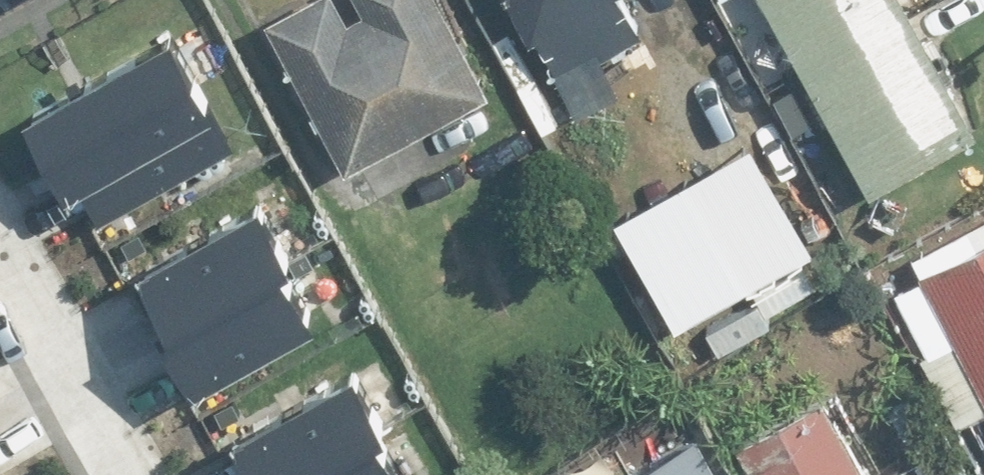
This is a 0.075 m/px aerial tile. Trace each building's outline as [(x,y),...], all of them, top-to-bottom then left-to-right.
[(267,18),(350,166),(495,84),(447,0),(300,0),(267,18)] [(566,77),(579,101),(618,80),(604,56),(652,29),(635,0),(512,0),(558,81),(566,77)] [(871,194),(983,128),(908,0),(756,0),(871,194)] [(249,133),(195,34),(45,114),(99,214),(249,133)] [(329,314),(269,202),(150,266),(211,377),(329,314)] [(911,256),(924,282),(894,297),(960,426),(983,414),(983,219),(911,256)] [(373,368),(255,431),(278,474),(431,474),(373,368)] [(824,398),(739,444),(755,474),(866,474),(824,398)] [(701,431),(623,474),(726,474),(701,431)]
